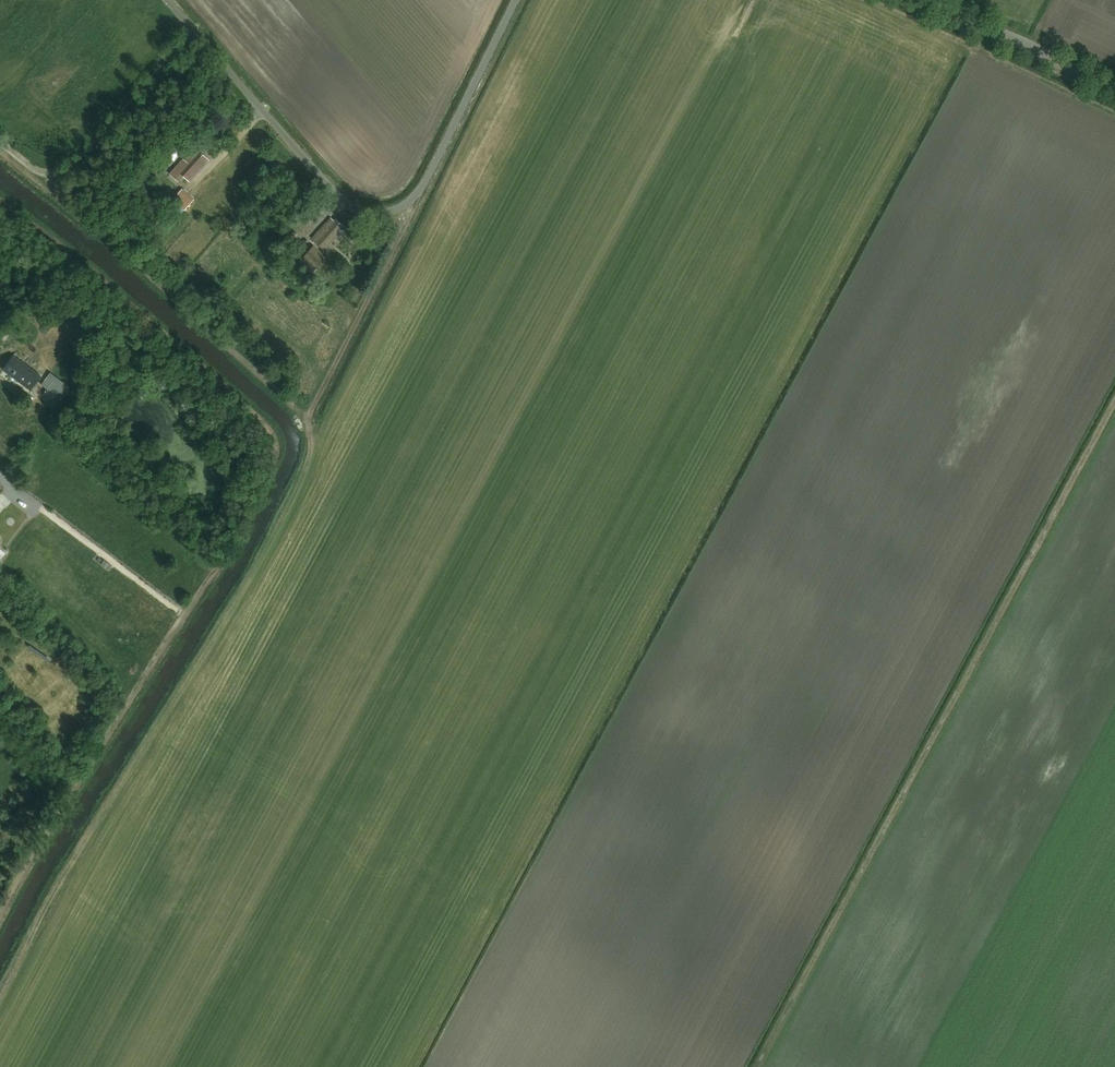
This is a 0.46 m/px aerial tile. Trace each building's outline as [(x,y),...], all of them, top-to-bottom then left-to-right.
[(186,160),(172,174),(181,182),(186,176),(192,182),(212,161),(199,149),(188,161),(186,160)] [(185,211),(195,199),(183,188),(173,200),(185,211)] [(327,250),(348,227),(338,218),(336,220),(332,217),(313,237),(327,250)] [(327,258),(314,247),(304,258),(317,269),(327,258)] [(42,375),(14,355),(13,355),(3,369),(31,390),(37,382),(40,377),(42,375)] [(50,372),(41,385),(47,389),(43,394),(58,405),(71,388),(50,372)]
